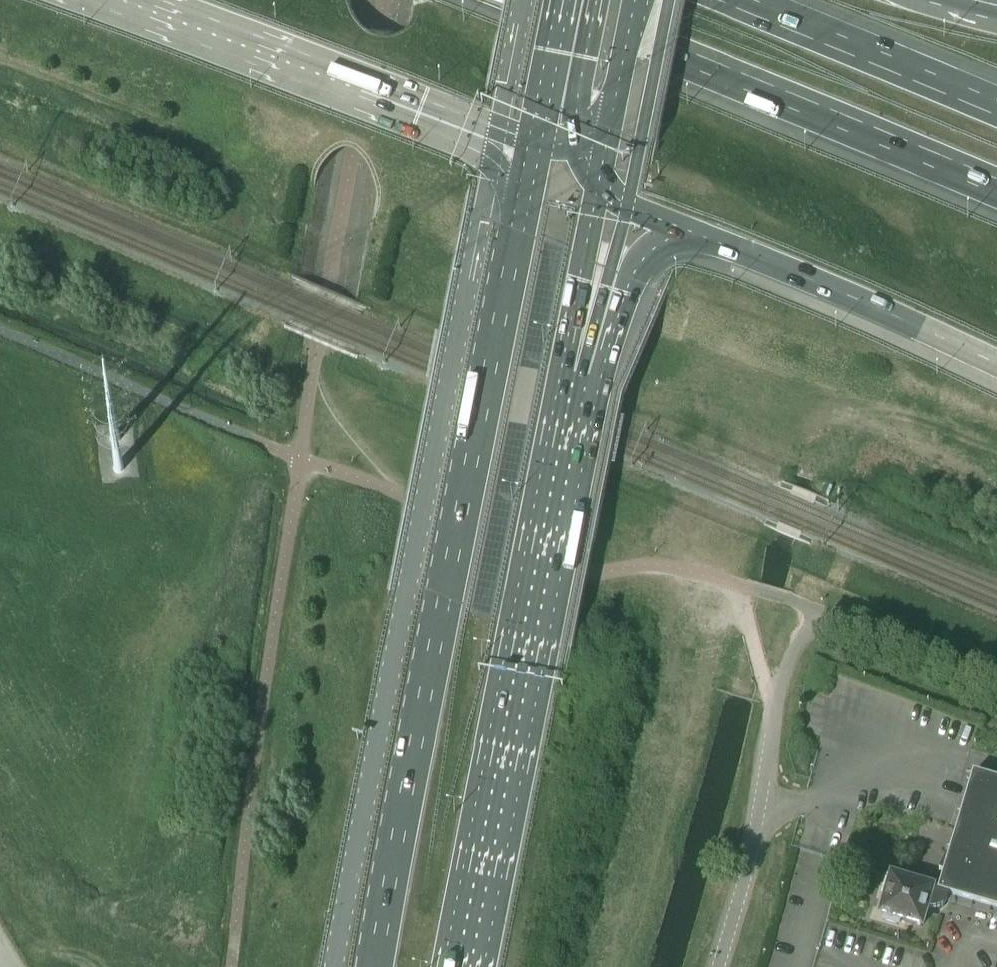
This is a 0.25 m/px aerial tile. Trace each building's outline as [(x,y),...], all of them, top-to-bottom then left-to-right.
[(931,884),(949,890),(947,897),(996,911),(996,781),(965,771),(931,884)] [(949,890),(931,884),(917,880),(915,885),(886,876),(880,896),(884,898),(879,916),(882,917),(881,922),(897,926),(898,922),(919,928),(924,911),(941,916),(947,897),(949,890)]
